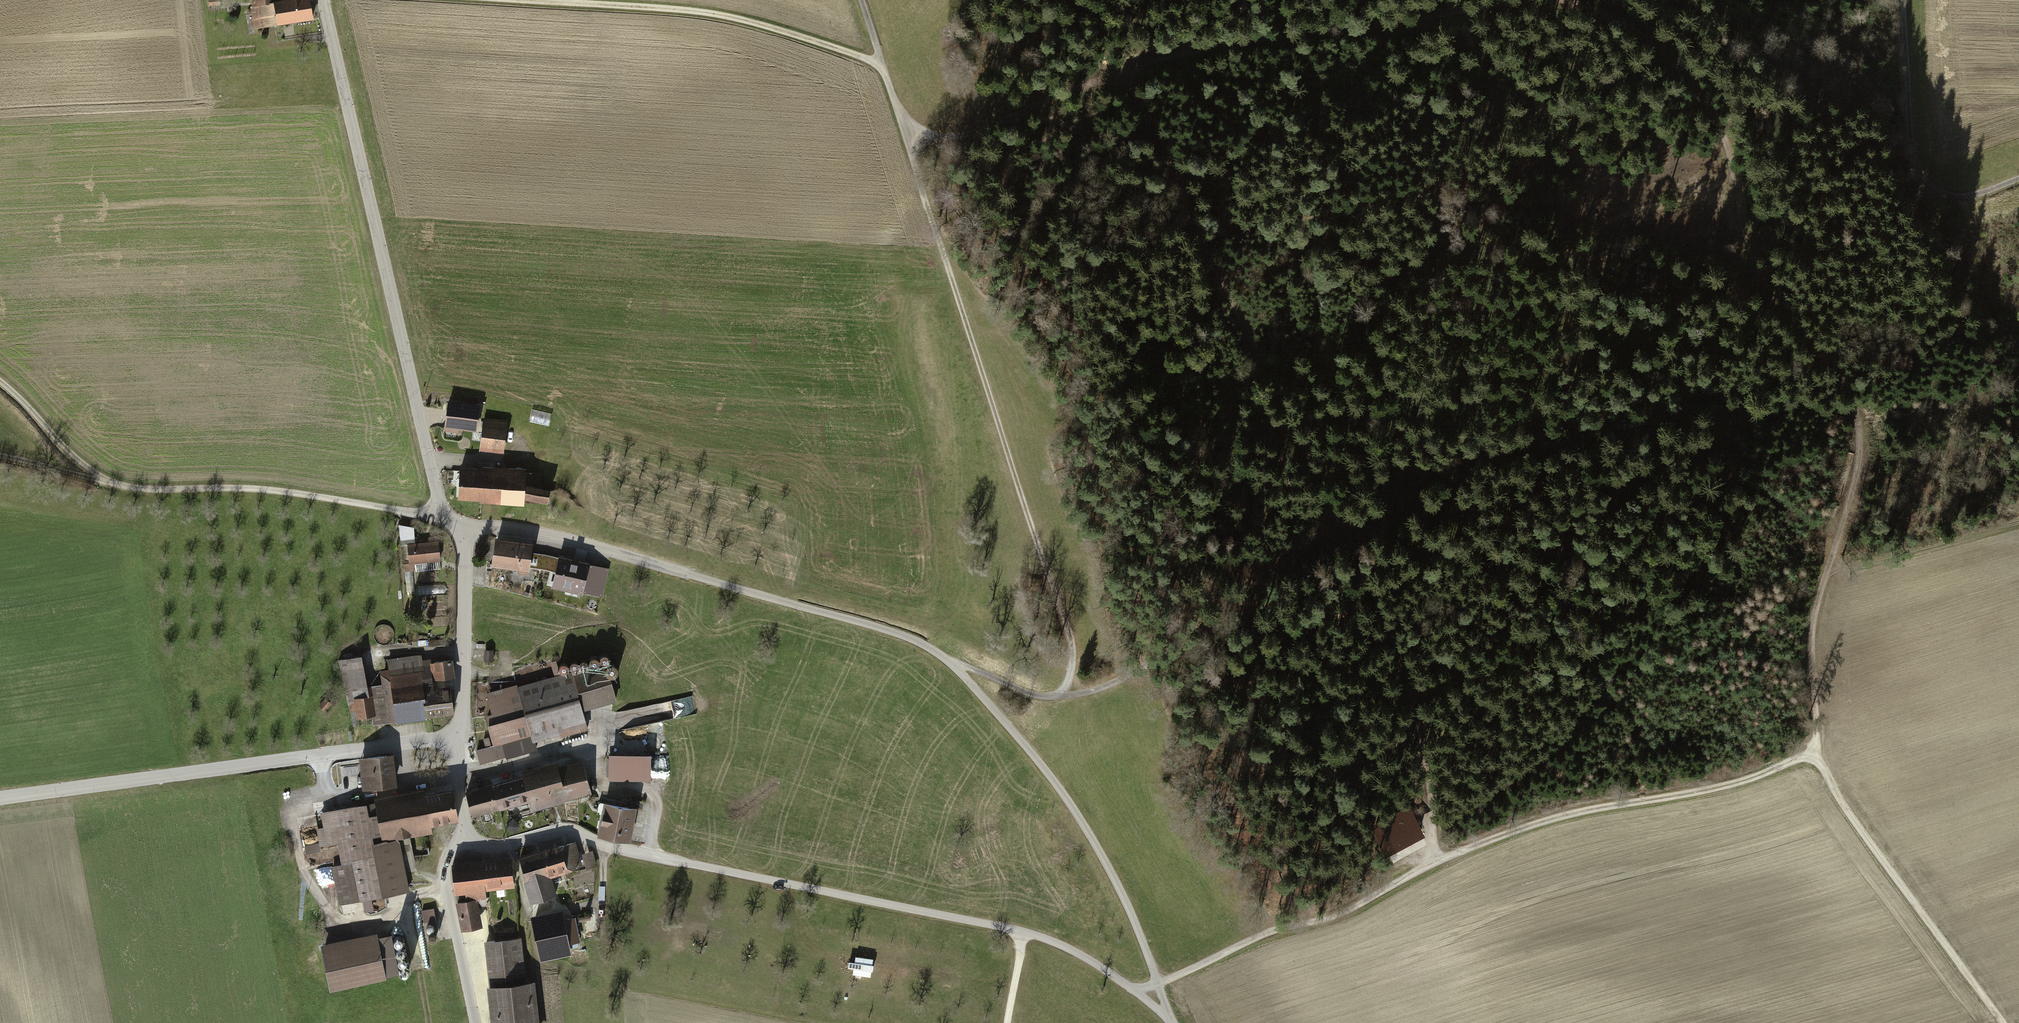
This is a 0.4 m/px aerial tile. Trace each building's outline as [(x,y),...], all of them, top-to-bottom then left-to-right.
[(252,8),(250,8),(252,22),(247,23),(248,30),(274,26),(274,28),(313,22),(309,0),(294,0),(295,1),(275,4),(274,0),(250,0),(252,8)] [(479,408),(445,403),(441,434),(456,436),(457,431),(476,434),(479,408)] [(520,409),(518,421),(548,428),(551,416),(520,409)] [(482,419),(477,453),(501,456),(506,423),(503,422),(503,421),(493,419),(493,421),(482,419)] [(553,458),(551,468),(562,470),(564,459),(553,458)] [(548,494),(540,492),(541,476),(523,475),(523,471),(480,469),(479,472),(456,471),(454,503),(520,507),(520,502),(544,508),(548,494)] [(412,530),(397,527),(399,548),(405,548),(407,572),(440,570),(438,545),(414,547),(412,530)] [(531,547),(492,542),(489,569),(527,575),(531,547)] [(584,557),(550,550),(543,582),(577,590),(578,585),(592,588),(596,567),(583,564),(584,557)] [(404,576),(405,595),(414,595),(413,575),(404,576)] [(415,586),(416,596),(445,594),(445,584),(415,586)] [(605,652),(556,661),(557,669),(607,661),(605,652)] [(371,722),(393,719),(390,696),(387,667),(377,668),(379,681),(365,683),(359,654),(337,659),(347,702),(352,701),(355,718),(370,716),(371,722)] [(387,667),(390,696),(420,692),(419,686),(431,685),(430,679),(453,676),(450,655),(421,659),(420,654),(386,658),(387,667)] [(494,655),(481,655),(480,670),(494,670),(494,655)] [(581,708),(615,699),(606,666),(572,675),(571,671),(516,686),(515,683),(484,691),(490,711),(482,713),(491,745),(475,750),(479,765),(519,754),(515,740),(531,736),(533,743),(586,729),(581,708)] [(449,682),(431,685),(419,686),(420,692),(390,696),(393,719),(393,722),(424,718),(424,713),(452,710),(449,682)] [(325,697),(317,705),(323,711),(331,703),(325,697)] [(669,701),(618,711),(621,726),(672,716),(669,701)] [(606,751),(606,779),(649,780),(650,752),(606,751)] [(356,762),(360,789),(395,785),(391,753),(356,757),(356,762)] [(487,781),(488,782),(495,809),(529,800),(532,810),(589,794),(580,760),(556,766),(554,760),(519,769),(520,772),(487,781)] [(473,815),(495,809),(488,782),(466,788),(473,815)] [(331,866),(337,904),(407,891),(397,835),(429,829),(429,824),(457,819),(451,786),(423,791),(422,788),(371,797),(371,801),(321,810),(323,825),(316,827),(319,847),(336,844),(340,864),(331,866)] [(596,837),(628,842),(634,807),(602,801),(596,837)] [(1415,815),(1390,828),(1393,834),(1381,840),(1389,857),(1427,839),(1415,815)] [(521,821),(507,825),(509,833),(523,830),(521,821)] [(516,855),(529,902),(554,894),(549,875),(580,866),(573,842),(557,847),(557,843),(516,855)] [(580,853),(584,867),(595,864),(591,850),(580,853)] [(512,886),(509,856),(450,861),(453,891),(463,890),(463,898),(483,896),(483,889),(512,886)] [(459,929),(480,926),(475,898),(454,902),(459,929)] [(365,903),(366,912),(374,910),(373,902),(365,903)] [(420,910),(423,924),(436,921),(434,908),(420,910)] [(530,917),(539,953),(566,946),(565,941),(575,939),(570,918),(559,920),(557,910),(530,917)] [(388,931),(398,973),(410,970),(400,928),(388,931)] [(374,930),(317,942),(328,987),(384,975),(374,930)] [(488,1022),(538,1022),(532,978),(525,978),(520,937),(483,941),(487,983),(484,983),(488,1022)]
